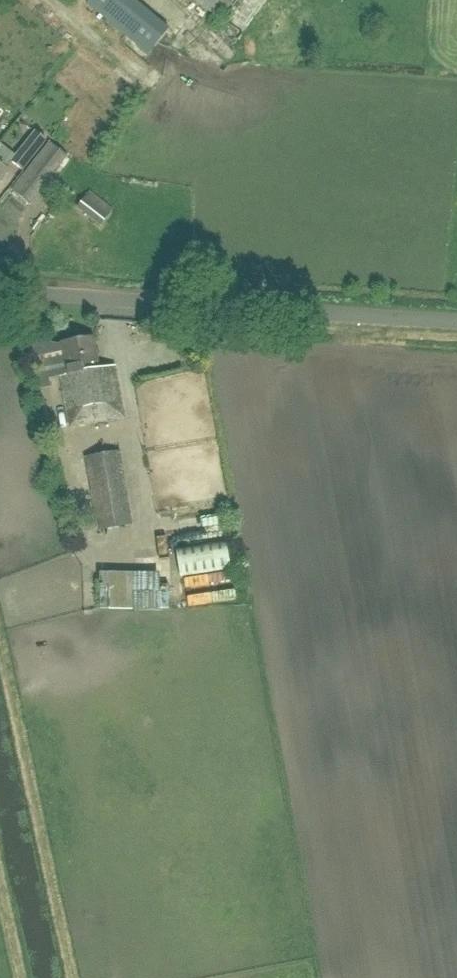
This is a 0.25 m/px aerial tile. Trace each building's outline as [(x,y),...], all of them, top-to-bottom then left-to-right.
[(133,0),(89,0),(86,4),(146,55),(168,30),(133,0)] [(218,20),(233,0),(193,0),(218,20)] [(0,109),(0,126),(10,119),(2,108),(0,109)] [(47,142),(36,133),(12,162),(23,171),(47,142)] [(65,158),(49,144),(10,191),(26,204),(65,158)] [(0,164),(0,181),(8,170),(0,164)] [(112,210),(88,191),(76,207),(99,226),(112,210)] [(100,370),(94,338),(62,344),(68,376),(61,377),(70,428),(125,419),(115,367),(100,370)] [(133,525),(121,452),(85,458),(97,531),(133,525)] [(228,540),(178,547),(182,575),(232,568),(228,540)] [(138,610),(175,606),(172,584),(160,585),(159,572),(134,574),(133,572),(108,574),(109,585),(102,586),(104,610),(128,607),(127,594),(136,593),(138,610)]
